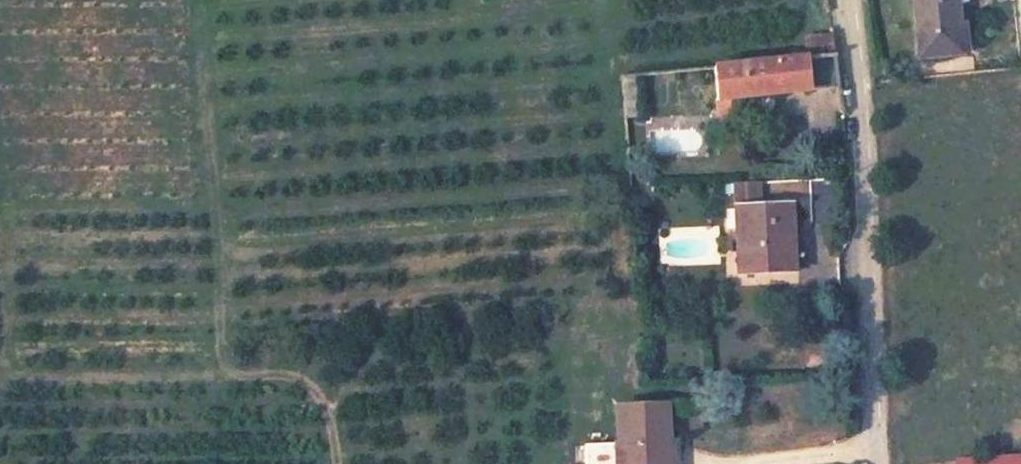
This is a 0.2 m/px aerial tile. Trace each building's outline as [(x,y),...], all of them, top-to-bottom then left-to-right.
[(919,53),(962,50),(958,0),(914,0),(919,53)] [(831,45),(828,26),(798,30),(800,49),(831,46),(831,45)] [(835,85),(831,46),(800,49),(705,60),(709,103),(789,94),(835,85)] [(784,269),(781,203),(728,206),(731,271),(784,269)] [(653,404),(602,406),(604,441),(614,441),(616,463),(655,463),(655,447),(653,404)] [(614,441),(604,441),(599,442),(601,463),(616,463),(614,441)] [(668,447),(655,447),(655,463),(669,463),(668,447)] [(959,459),(959,463),(1020,463),(1020,455),(959,459)]
